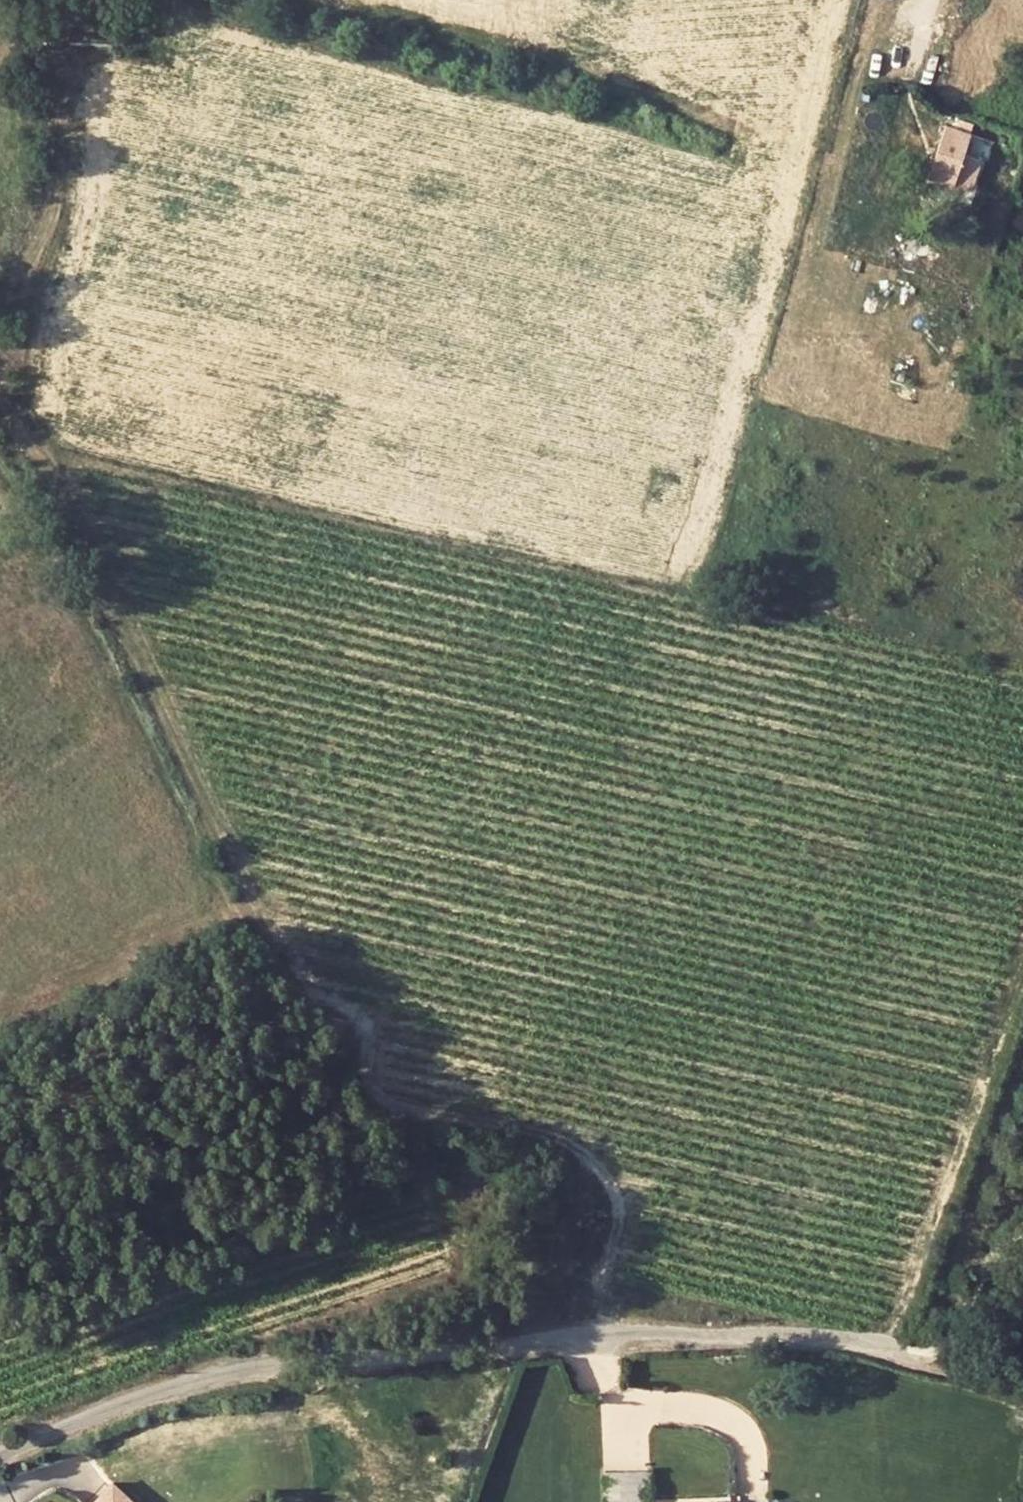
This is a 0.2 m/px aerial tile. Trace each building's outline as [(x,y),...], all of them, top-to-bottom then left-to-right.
[(970,136),(945,129),(930,176),(954,185),(970,136)] [(646,1468),(607,1471),(610,1501),(613,1501),(648,1499),(646,1468)] [(118,1472),(90,1498),(88,1495),(80,1501),(146,1501),(118,1472)]
